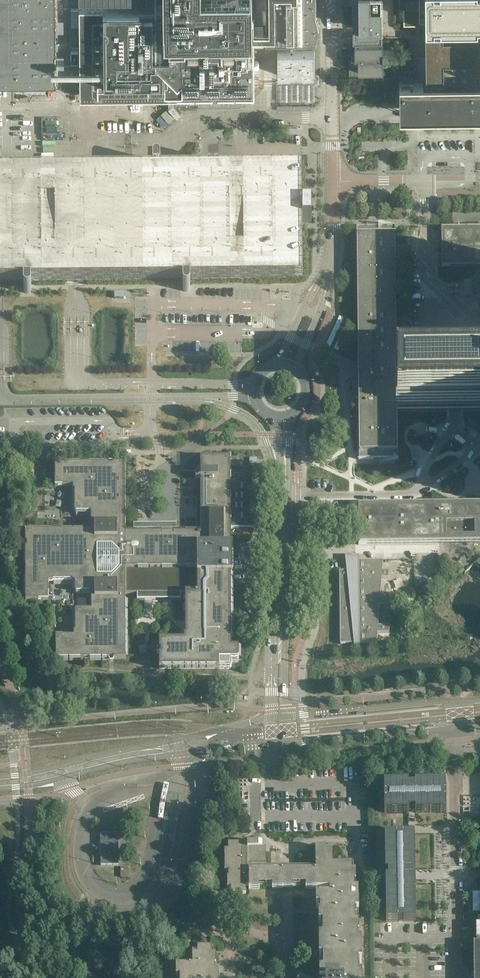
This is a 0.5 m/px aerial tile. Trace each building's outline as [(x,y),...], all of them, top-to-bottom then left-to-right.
[(12,86),(56,85),(55,0),(0,0),(0,86),(12,86)] [(164,8),(165,8),(165,37),(254,36),(254,34),(254,28),(253,0),(164,0),(164,8)] [(316,14),(316,0),(264,0),(264,27),(264,34),(264,43),(314,42),(316,42),(315,37),(316,36),(317,34),(317,33),(318,31),(318,30),(319,28),(319,27),(319,25),(319,23),(319,22),(319,20),(318,19),(318,17),(317,15),(316,14)] [(352,29),(381,28),(381,0),(352,0),(352,29)] [(404,16),(425,15),(425,19),(420,19),(420,20),(419,20),(419,34),(420,34),(425,34),(426,80),(399,80),(400,113),(479,112),(479,0),(404,0),(404,16)] [(71,50),(71,55),(71,61),(78,61),(78,56),(80,56),(80,98),(130,98),(254,96),(254,72),(254,36),(165,37),(165,8),(164,8),(82,8),(79,8),(79,9),(71,9),(71,22),(79,21),(80,50),(71,50)] [(383,67),(383,55),(390,55),(390,39),(354,40),(354,48),(351,48),(351,54),(353,54),(353,58),(349,58),(349,72),(359,72),(359,68),(383,67)] [(315,75),(314,50),(279,51),(279,75),(315,75)] [(23,283),(24,283),(24,287),(24,290),(24,291),(24,292),(25,292),(25,293),(26,293),(27,293),(28,293),(29,293),(30,293),(30,292),(31,292),(31,291),(31,290),(31,287),(31,283),(84,282),(104,282),(182,281),(183,281),(183,288),(183,289),(183,290),(184,290),(184,291),(185,291),(185,292),(186,292),(187,292),(188,292),(188,291),(189,291),(189,290),(190,290),(190,289),(190,288),(190,281),(302,280),(302,223),(305,223),(312,223),(311,206),(302,206),(302,202),(301,169),(219,170),(219,160),(208,161),(208,170),(200,170),(164,171),(161,171),(160,171),(160,170),(160,164),(160,163),(160,162),(159,162),(159,161),(158,161),(158,160),(157,160),(156,160),(155,160),(155,161),(154,161),(154,162),(153,162),(153,163),(153,164),(153,171),(142,171),(132,171),(22,172),(1,173),(1,172),(1,165),(1,164),(1,163),(0,163),(0,283),(23,283)] [(397,410),(397,362),(395,227),(356,227),(358,379),(352,379),(352,386),(352,394),(358,394),(359,459),(398,459),(397,410)] [(441,228),(442,267),(479,266),(479,227),(441,228)] [(397,410),(479,410),(479,361),(397,362),(397,410)] [(248,569),(248,561),(248,555),(248,554),(248,548),(248,546),(246,546),(241,546),(240,546),(239,528),(258,528),(258,510),(257,510),(257,499),(258,499),(258,496),(257,496),(257,485),(258,485),(257,472),(234,472),(226,472),(226,467),(231,467),(231,465),(230,465),(230,459),(231,459),(231,458),(234,458),(201,458),(201,499),(201,533),(125,533),(125,464),(113,464),(113,465),(108,465),(108,464),(55,464),(55,477),(55,480),(55,487),(58,487),(58,486),(63,486),(63,487),(76,487),(76,490),(75,492),(75,512),(76,513),(91,513),(91,522),(91,531),(86,531),(86,530),(25,531),(25,543),(27,543),(27,547),(25,547),(26,601),(39,601),(42,601),(48,601),(48,597),(48,593),(48,580),(52,580),(53,581),(72,581),(74,580),(77,579),(76,582),(75,584),(75,592),(76,593),(91,593),(91,601),(91,610),(76,610),(75,611),(75,631),(77,633),(77,636),(63,636),(63,637),(59,637),(59,636),(56,636),(56,643),(56,646),(56,659),(109,659),(109,657),(114,657),(114,659),(126,659),(126,594),(138,594),(139,594),(139,600),(140,601),(147,601),(148,600),(148,594),(175,594),(175,599),(176,600),(185,600),(185,606),(186,606),(186,615),(185,615),(185,621),(186,621),(186,635),(187,637),(187,641),(159,641),(159,651),(161,651),(161,655),(159,655),(159,669),(218,669),(219,669),(226,669),(230,669),(231,667),(231,660),(238,660),(239,659),(239,649),(238,648),(231,648),(231,575),(232,575),(232,576),(233,576),(234,576),(234,575),(240,575),(240,576),(241,576),(241,575),(246,575),(246,576),(248,576),(248,574),(248,569)] [(356,505),(357,544),(479,543),(479,504),(356,505)] [(389,605),(389,598),(380,598),(382,578),(389,578),(388,571),(382,571),(383,560),(359,561),(359,558),(358,558),(358,560),(346,560),(346,559),(345,559),(347,571),(339,571),(340,644),(354,644),(354,645),(360,645),(360,644),(377,644),(377,633),(389,633),(389,626),(378,626),(379,605),(389,605)] [(446,812),(446,799),(446,795),(445,782),(414,783),(414,786),(409,786),(408,783),(398,783),(384,783),(384,813),(409,813),(409,810),(414,810),(415,810),(415,813),(446,812)] [(118,851),(118,834),(101,834),(100,834),(100,835),(101,864),(101,865),(119,865),(118,851)] [(414,835),(385,835),(385,873),(388,873),(388,878),(385,878),(386,921),(416,921),(415,878),(412,878),(412,875),(412,872),(415,872),(414,835)] [(362,976),(354,976),(354,964),(362,964),(361,943),(354,943),(353,937),(359,937),(359,926),(351,926),(351,914),(359,914),(359,906),(359,903),(355,903),(355,898),(359,898),(359,895),(358,895),(358,887),(350,887),(350,881),(356,881),(356,870),(348,871),(348,864),(333,864),(333,857),(326,857),(326,848),(318,848),(315,848),(315,869),(289,870),(266,870),(266,868),(266,848),(262,848),(262,843),(232,843),(232,850),(225,850),(225,871),(232,871),(232,877),(227,877),(227,887),(235,887),(235,894),(246,894),(246,886),(249,886),(249,889),(252,889),(260,889),(260,881),(265,881),(265,886),(272,886),(272,889),(289,889),(293,889),(293,886),(300,886),(300,880),(305,880),(306,888),(329,888),(330,898),(316,898),(316,909),(326,909),(326,915),(318,915),(319,926),(329,925),(329,938),(319,938),(319,959),(329,959),(330,965),(322,965),(322,971),(311,971),(308,976),(311,977),(362,977),(362,976)] [(218,969),(211,969),(210,963),(216,963),(216,952),(208,952),(208,946),(197,946),(197,949),(193,949),(192,949),(192,962),(192,963),(176,963),(176,966),(176,974),(184,974),(184,977),(219,977),(218,969)]
